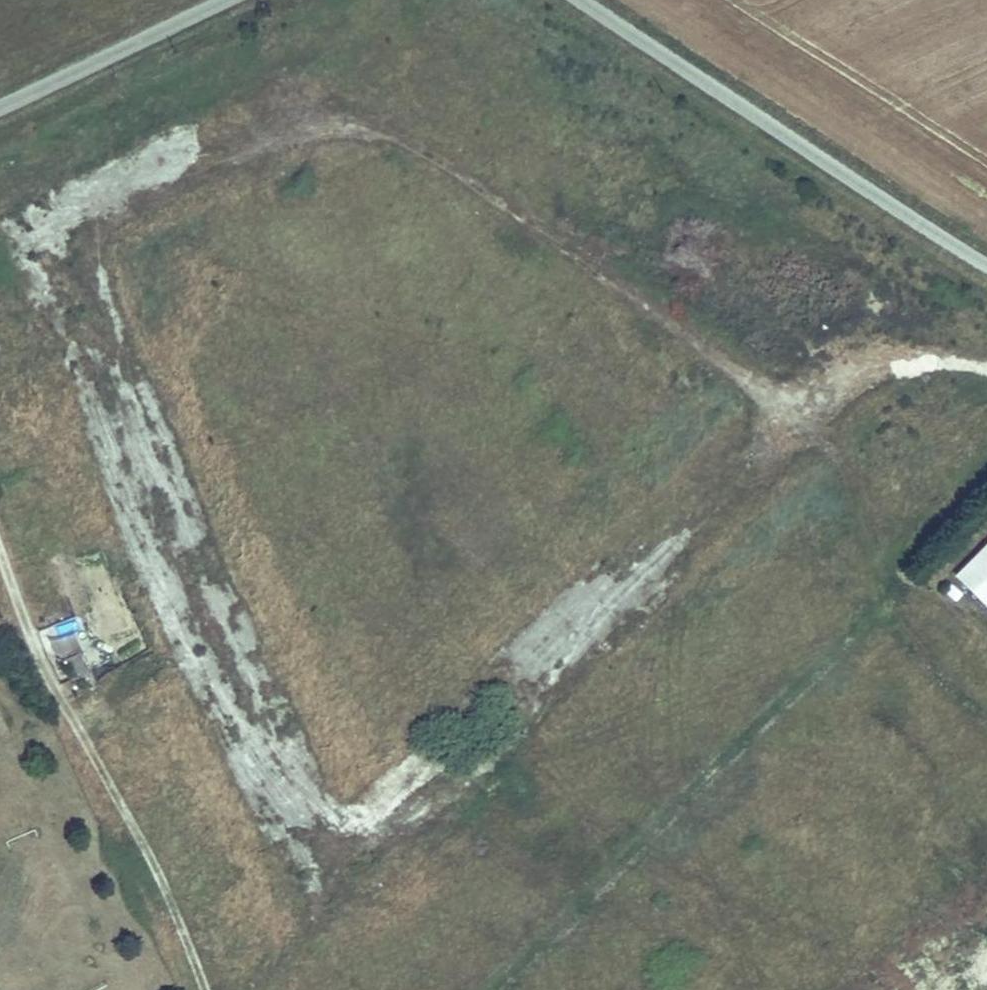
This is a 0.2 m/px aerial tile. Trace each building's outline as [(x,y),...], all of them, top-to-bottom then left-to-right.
[(954,584),(985,613),(986,611),(986,550),(954,584)]
